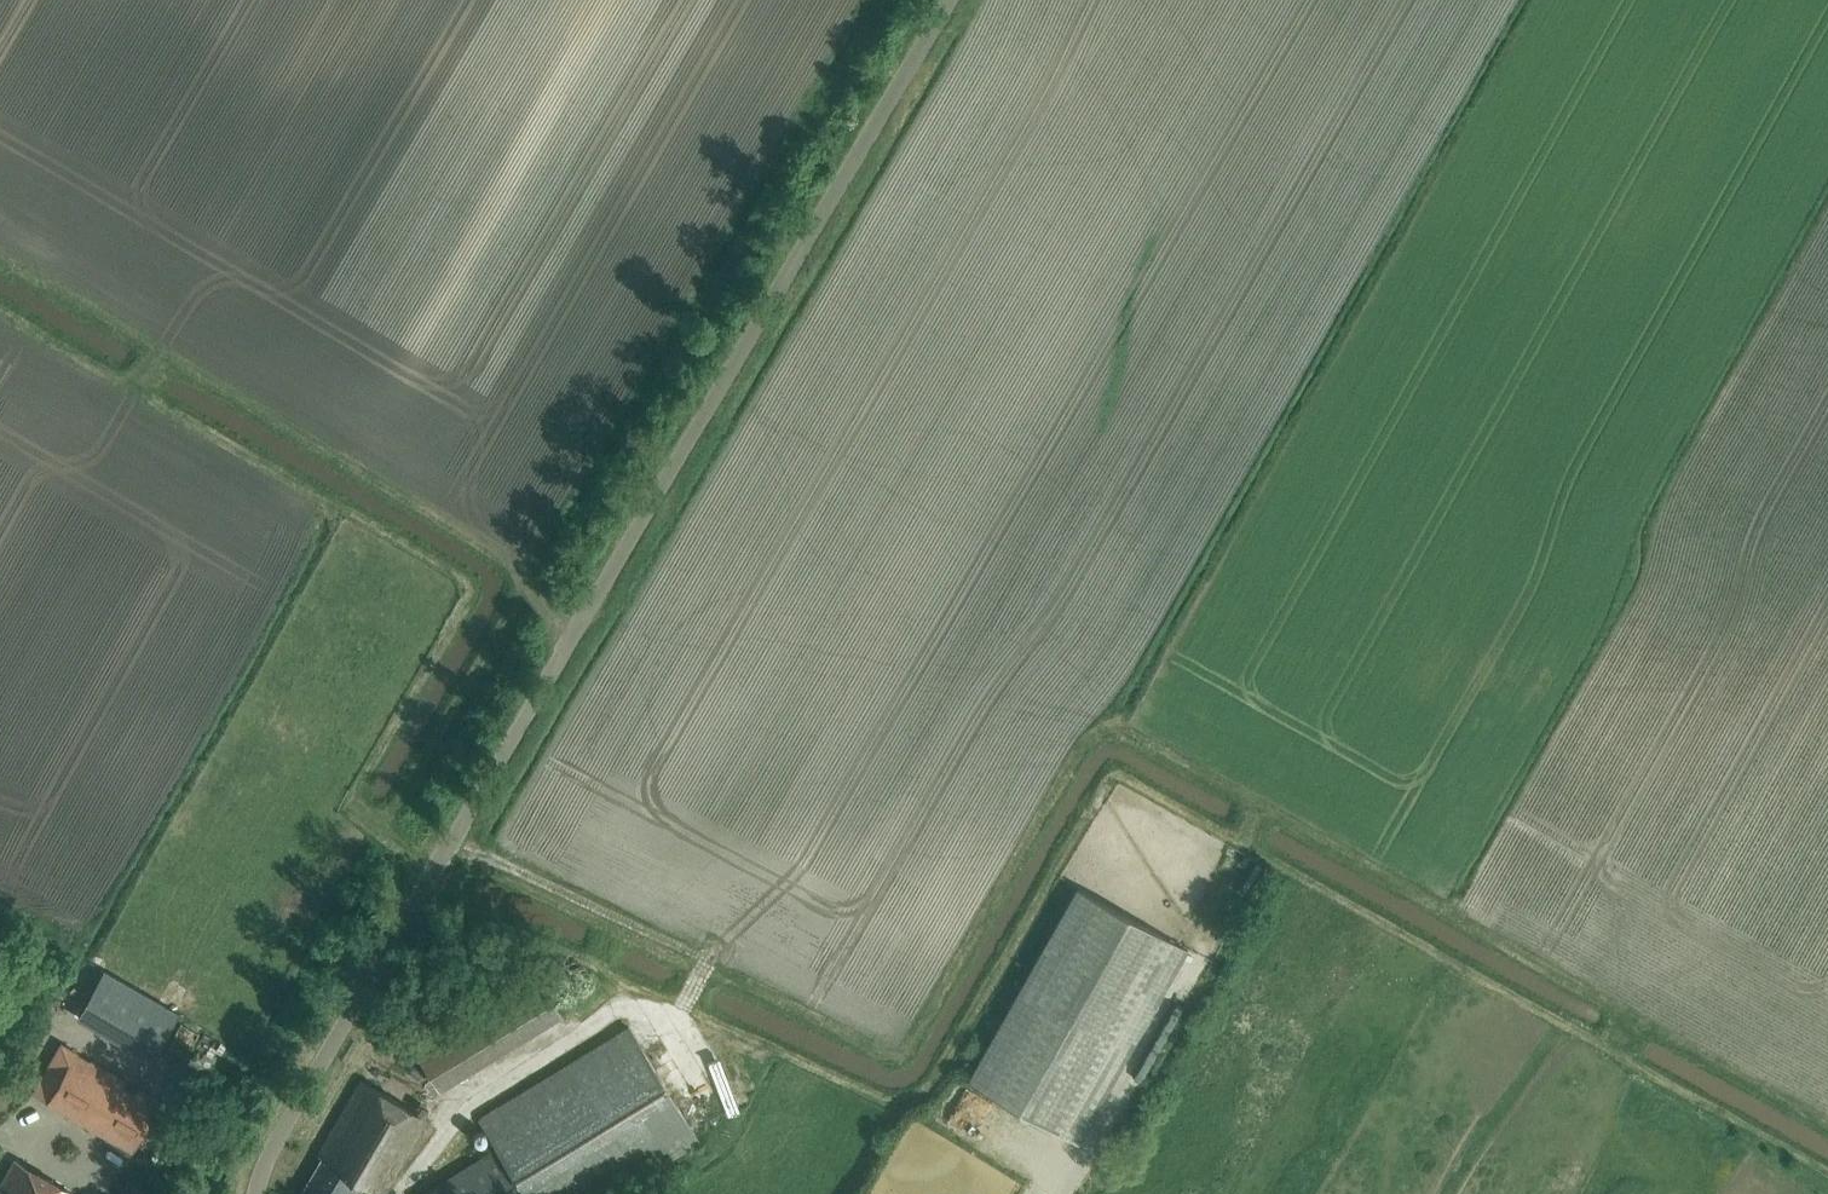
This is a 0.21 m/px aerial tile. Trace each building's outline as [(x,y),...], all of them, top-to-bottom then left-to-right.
[(1077,1145),(1188,949),(1079,887),(968,1083),(1077,1145)] [(495,1016),(405,1026),(429,1079),(456,1067),(485,1063),(514,1050),(506,1051),(563,1026),(558,988),(556,989),(495,1016)] [(112,993),(104,1006),(148,1030),(156,1017),(112,993)] [(90,1022),(142,1052),(152,1035),(99,1005),(90,1022)] [(698,1141),(628,1027),(480,1119),(498,1148),(423,1193),(612,1193),(698,1141)] [(155,1103),(58,1048),(32,1094),(128,1149),(155,1103)] [(427,1118),(363,1081),(318,1156),(322,1158),(301,1193),(348,1193),(357,1179),(383,1193),(427,1118)] [(71,1193),(15,1161),(0,1188),(0,1193),(71,1193)]
